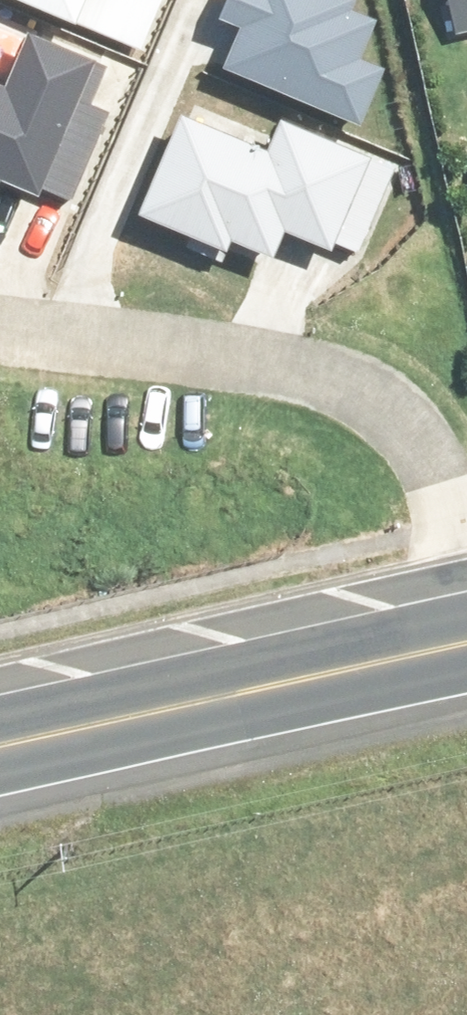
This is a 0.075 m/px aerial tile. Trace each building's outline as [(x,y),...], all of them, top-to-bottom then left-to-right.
[(115,42),(133,0),(16,0),(115,42)] [(206,21),(226,29),(209,71),(344,126),(365,75),(339,65),(355,24),(340,17),(347,0),(214,0),(206,21)] [(459,38),(466,37),(466,0),(451,0),(459,38)] [(37,47),(16,99),(0,93),(0,170),(76,201),(109,120),(83,109),(98,72),(37,47)] [(168,119),(126,221),(210,254),(215,241),(261,260),(272,234),(345,263),(383,170),(269,124),(257,155),(168,119)]
